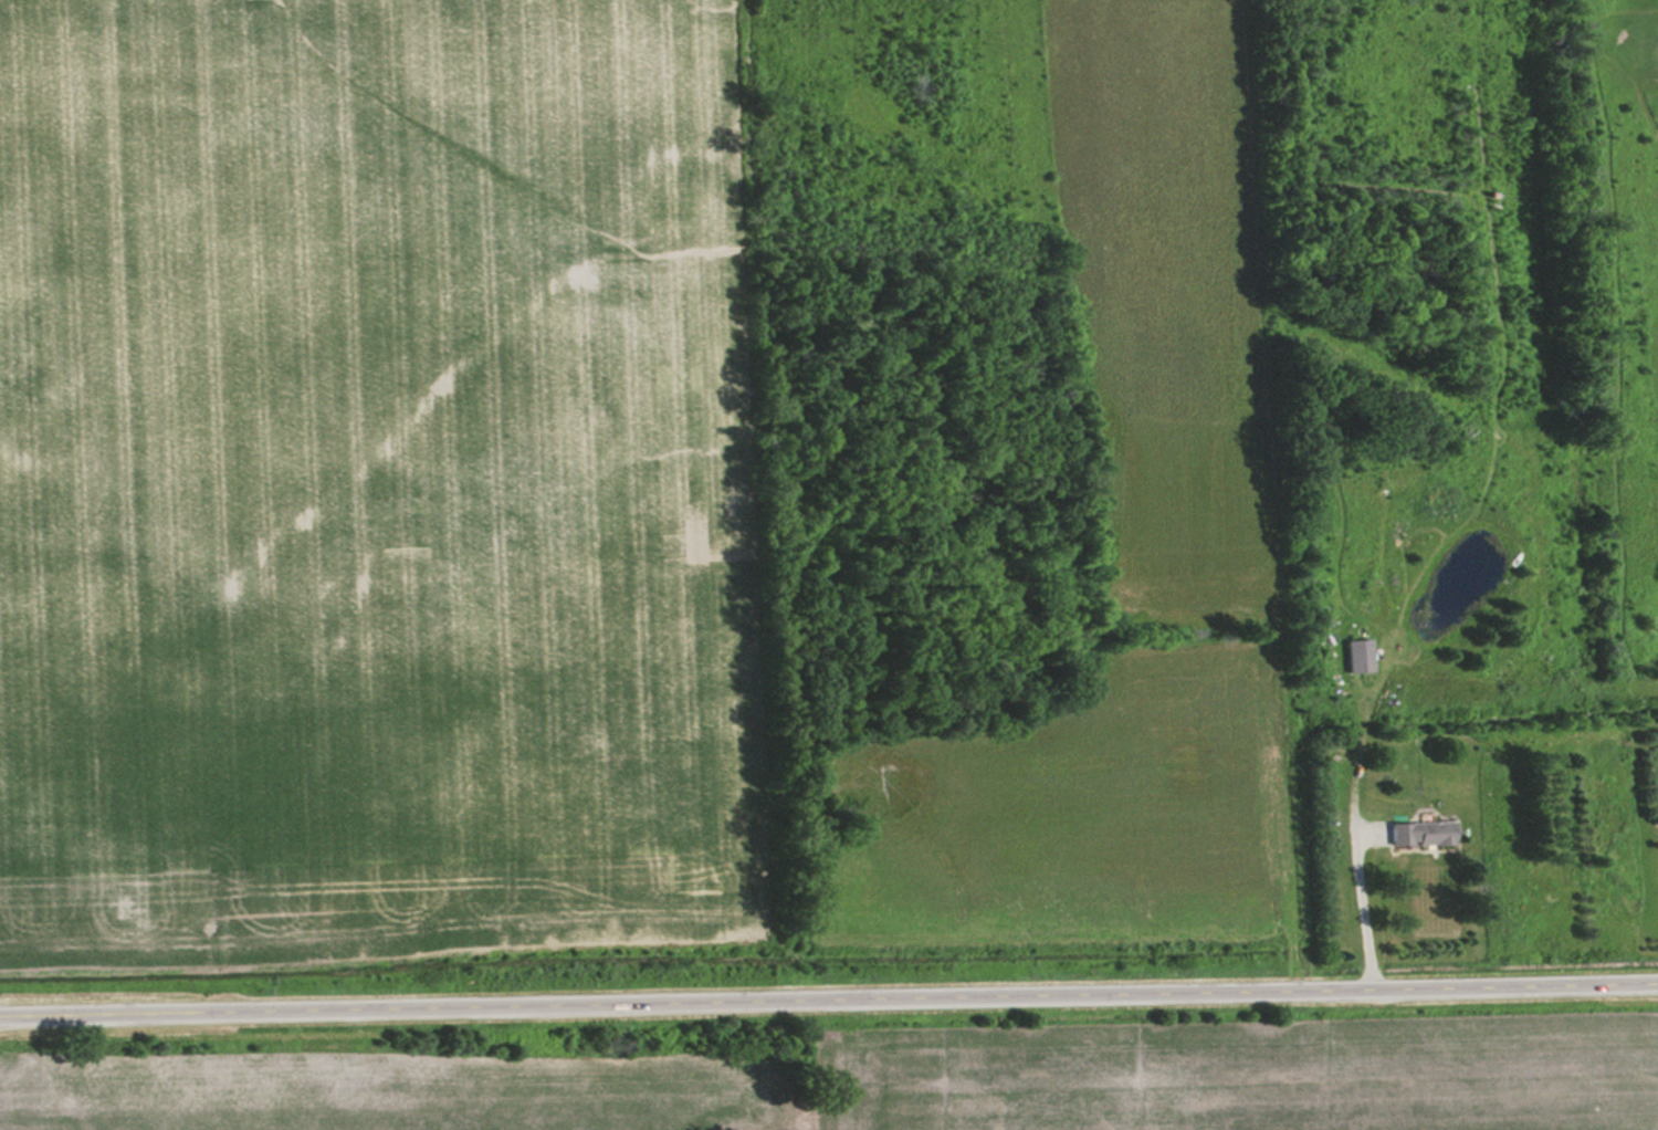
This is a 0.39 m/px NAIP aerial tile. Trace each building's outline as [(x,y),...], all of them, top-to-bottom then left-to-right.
[(1370,673),(1370,640),(1346,640),(1346,673),(1370,673)] [(1451,822),(1389,822),(1389,845),(1451,845),(1451,822)]
